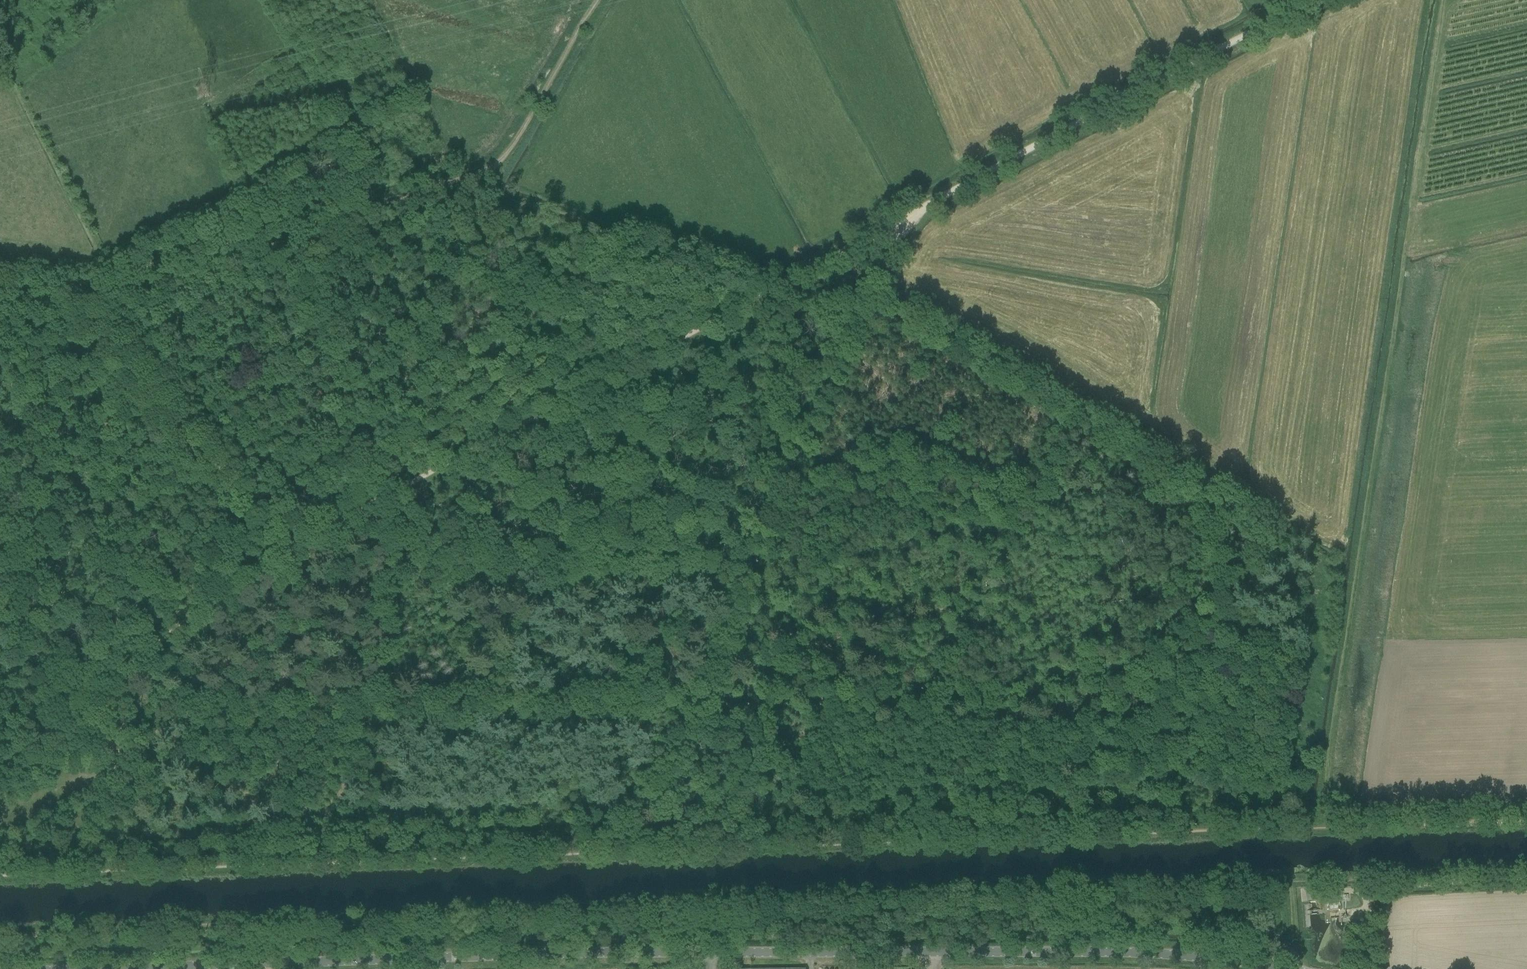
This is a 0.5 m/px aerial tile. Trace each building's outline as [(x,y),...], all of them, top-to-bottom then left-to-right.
[(1337,893),(1328,893),(1328,904),(1329,904),(1329,911),(1338,910),(1338,903),(1337,893)]
